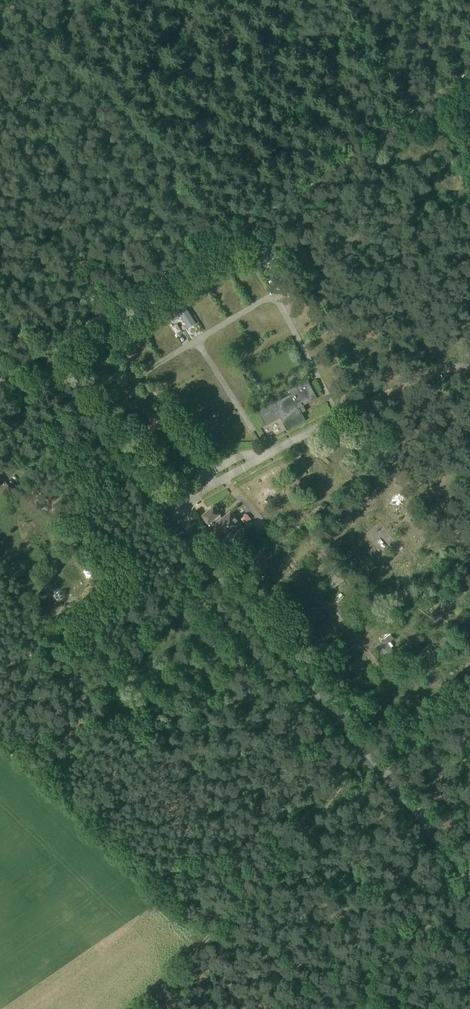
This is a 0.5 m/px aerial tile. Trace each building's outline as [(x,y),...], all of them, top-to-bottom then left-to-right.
[(257,258),(261,266),(272,261),(268,252),(257,258)] [(170,321),(180,316),(186,327),(195,323),(184,303),(166,313),(170,321)] [(280,418),(282,421),(286,430),(305,420),(301,412),(306,410),(303,405),(317,398),(307,380),(289,390),(291,393),(259,410),(266,425),(280,418)] [(211,527),(209,529),(221,544),(242,526),(230,511),(222,518),(220,514),(213,506),(202,516),(204,519),(203,520),(208,526),(210,524),(211,527)] [(246,514),(240,518),(244,523),(250,518),(246,514)] [(334,588),(343,580),(334,570),(320,583),(325,587),(329,583),(334,588)] [(382,638),(385,643),(393,638),(390,633),(382,638)]
